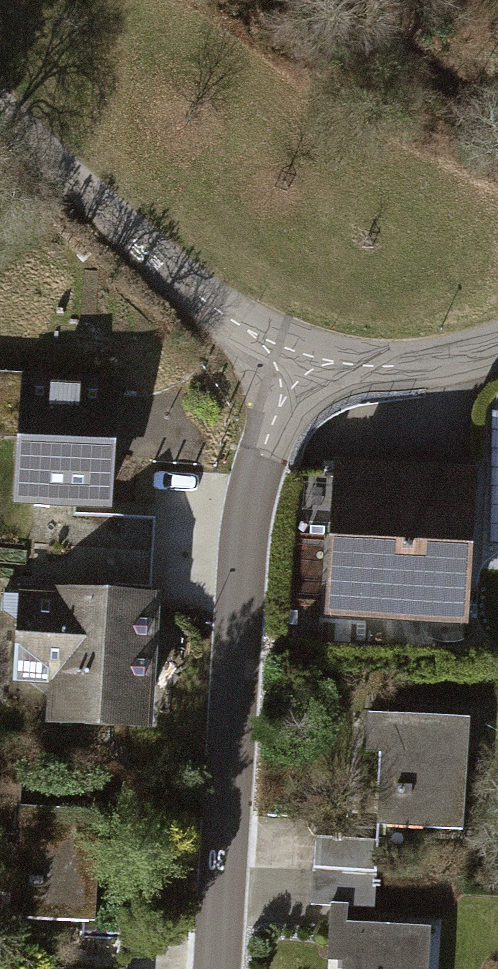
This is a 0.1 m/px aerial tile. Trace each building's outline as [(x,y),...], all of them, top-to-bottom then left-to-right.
[(113,516),(122,385),(23,378),(15,510),(113,516)] [(474,476),(332,468),(324,616),(467,623),(474,476)] [(153,735),(162,599),(26,591),(20,683),(51,685),(48,728),(153,735)] [(474,723),(370,716),(368,755),(384,756),(379,828),(467,833),(474,723)] [(98,925),(104,814),(21,810),(22,786),(0,785),(0,839),(14,840),(9,920),(98,925)] [(378,841),(315,838),(312,906),(374,909),(378,841)] [(350,911),(333,910),(329,961),(347,963),(347,968),(432,968),(435,933),(349,927),(350,911)]
